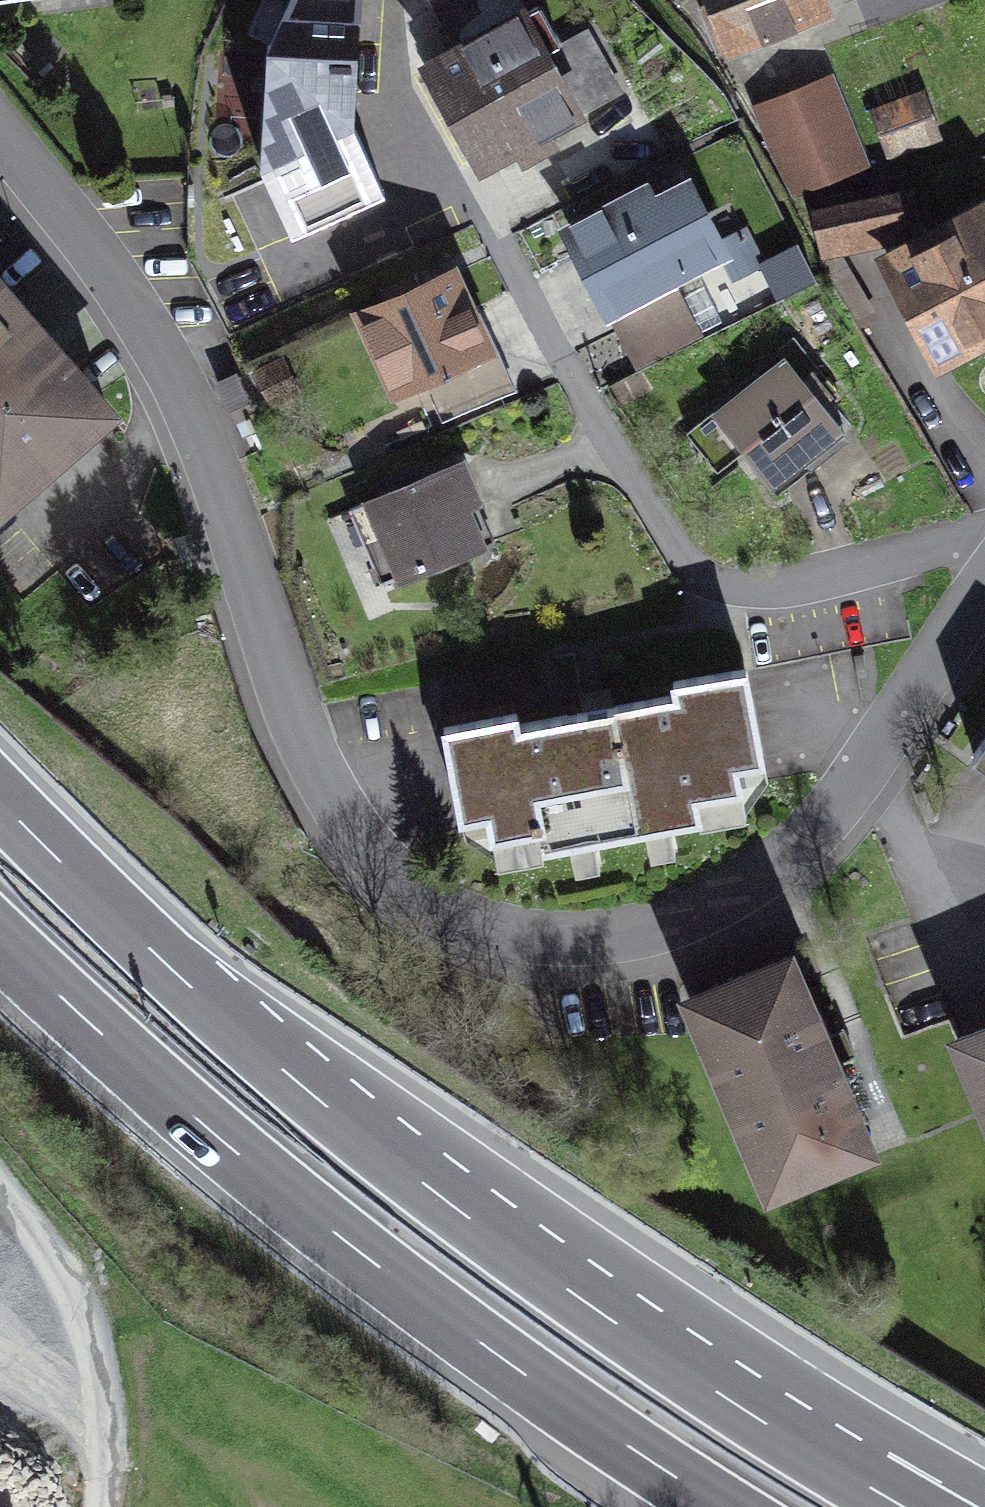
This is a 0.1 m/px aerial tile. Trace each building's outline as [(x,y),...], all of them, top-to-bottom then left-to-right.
[(261,166),(293,234),(385,191),(353,124),(360,0),(290,0),(268,48),(261,166)] [(617,92),(586,36),(541,60),(509,0),(404,0),(412,78),(435,65),(489,162),(617,92)] [(735,43),(819,11),(815,0),(718,0),(735,43)] [(796,189),(859,163),(827,84),(763,111),(796,189)] [(920,103),(882,116),(892,149),(931,136),(920,103)] [(683,177),(572,234),(611,310),(722,253),(683,177)] [(883,187),(813,202),(824,257),(894,243),(891,228),(921,222),(916,202),(898,205),(896,195),(885,197),(883,187)] [(984,327),(984,221),(984,220),(895,266),(938,352),(984,327)] [(724,244),(740,276),(762,265),(746,233),(724,244)] [(798,246),(766,262),(784,297),(816,281),(798,246)] [(393,302),(365,315),(399,389),(423,378),(444,423),(501,397),(480,352),(486,349),(452,275),(418,291),(412,279),(387,290),(393,302)] [(6,513),(108,411),(0,285),(0,506),(6,513)] [(641,366),(695,337),(676,302),(622,331),(641,366)] [(272,402),(298,390),(283,360),(258,372),(272,402)] [(785,362),(716,417),(777,493),(846,438),(785,362)] [(463,465),(351,512),(382,586),(482,544),(465,504),(477,499),(463,465)] [(509,677),(439,690),(467,840),(538,827),(542,850),(700,820),(696,797),(768,783),(746,669),(674,682),(677,696),(616,708),(612,688),(576,695),(579,714),(518,726),(509,677)] [(973,755),(984,764),(984,740),(973,755)] [(787,959),(692,999),(770,1185),(865,1145),(841,1088),(848,1085),(818,1012),(810,1016),(787,959)] [(962,1040),(984,1096),(984,1030),(962,1040)]
